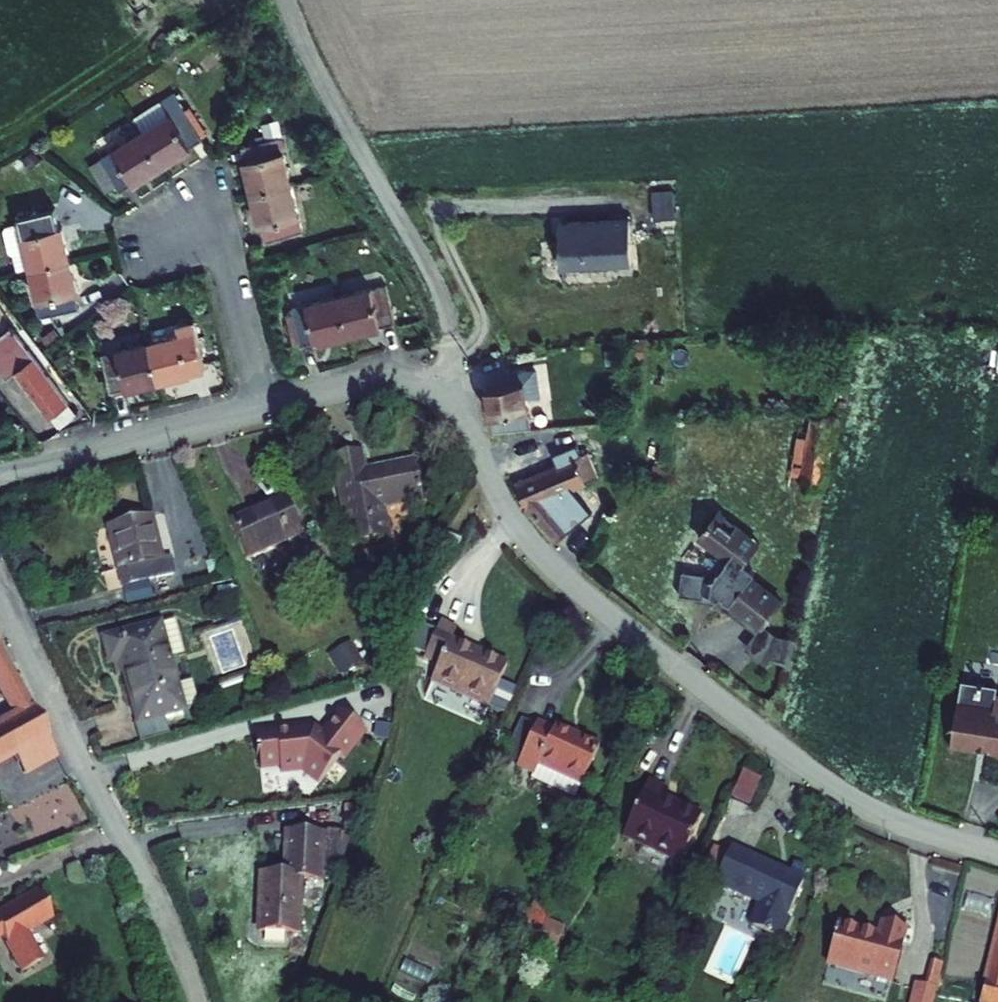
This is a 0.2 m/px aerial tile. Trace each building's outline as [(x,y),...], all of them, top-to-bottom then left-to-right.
[(193,135),(163,89),(126,114),(135,127),(158,163),(186,144),(184,141),(193,135)] [(135,127),(95,154),(117,186),(128,178),(130,181),(158,163),(135,127)] [(271,130),(236,139),(239,153),(236,154),(243,187),(282,177),(271,130)] [(293,224),(282,177),(243,187),(251,219),(255,218),(258,232),(293,224)] [(12,218),(14,223),(0,226),(0,227),(0,238),(3,252),(6,253),(20,249),(24,265),(64,255),(57,222),(53,224),(49,209),(12,218)] [(632,267),(630,219),(559,223),(560,233),(564,233),(564,237),(560,237),(561,266),(614,264),(618,268),(632,267)] [(6,253),(9,268),(24,265),(20,249),(6,253)] [(71,285),(64,255),(24,265),(35,310),(70,301),(67,286),(71,285)] [(378,278),(334,289),(344,330),(373,323),(372,318),(387,314),(378,278)] [(334,289),(286,302),(296,339),(309,335),(310,339),(344,330),(334,289)] [(171,331),(144,337),(152,378),(182,372),(181,367),(195,363),(185,315),(168,318),(171,331)] [(3,318),(0,321),(0,368),(7,364),(41,410),(60,396),(3,318)] [(144,337),(97,348),(104,384),(118,382),(118,385),(152,378),(144,337)] [(501,429),(541,426),(532,395),(542,391),(536,366),(509,373),(512,382),(488,388),(501,429)] [(836,420),(815,415),(799,483),(821,488),(836,420)] [(357,448),(329,453),(343,535),(379,529),(374,500),(415,493),(411,469),(362,477),(357,448)] [(576,453),(514,479),(525,504),(557,539),(575,523),(549,493),(588,476),(576,453)] [(280,490),(225,516),(242,552),(297,526),(280,490)] [(705,569),(680,565),(677,589),(701,593),(702,588),(709,589),(715,594),(718,591),(727,597),(726,600),(736,608),(739,605),(760,622),(762,621),(780,597),(749,572),(753,566),(742,558),(754,543),(736,529),(739,525),(717,507),(698,532),(726,554),(711,573),(704,572),(705,569)] [(146,511),(102,522),(117,581),(167,568),(163,552),(157,554),(146,511)] [(452,622),(438,615),(422,649),(476,665),(482,648),(447,632),(452,622)] [(164,619),(150,622),(173,708),(186,704),(164,619)] [(789,659),(793,636),(774,632),(762,621),(760,622),(742,643),(763,661),(769,655),(789,659)] [(150,622),(96,637),(102,660),(112,657),(129,720),(173,708),(150,622)] [(503,657),(482,648),(476,665),(468,691),(484,698),(503,657)] [(428,673),(468,691),(476,665),(422,649),(436,656),(428,673)] [(11,711),(0,716),(0,758),(10,753),(20,770),(54,753),(0,655),(0,694),(11,711)] [(952,745),(997,752),(997,695),(997,689),(997,686),(963,680),(952,745)] [(331,720),(331,724),(247,727),(249,777),(281,776),(281,778),(330,777),(330,759),(362,757),(361,718),(331,720)] [(546,728),(531,721),(511,764),(529,772),(527,776),(570,796),(595,742),(573,732),(571,736),(548,725),(546,728)] [(732,797),(751,805),(762,775),(743,767),(732,797)] [(664,786),(645,778),(620,833),(678,859),(700,812),(661,794),(664,786)] [(355,831),(315,832),(315,877),(344,877),(355,831)] [(278,875),(255,875),(256,934),(297,933),(296,877),(315,877),(315,832),(278,832),(278,875)] [(785,871),(728,844),(712,879),(760,902),(749,925),(773,936),(800,878),(798,877),(785,871)] [(790,862),(785,871),(798,877),(802,868),(800,862),(796,860),(790,862)] [(0,905),(0,932),(1,933),(17,963),(37,953),(21,924),(47,910),(34,886),(0,905)] [(523,944),(563,948),(567,918),(527,913),(523,944)] [(873,938),(834,925),(822,964),(887,985),(903,935),(876,926),(873,938)] [(981,1001),(997,1001),(997,927),(981,1001)] [(940,969),(928,966),(923,988),(936,991),(940,969)]
